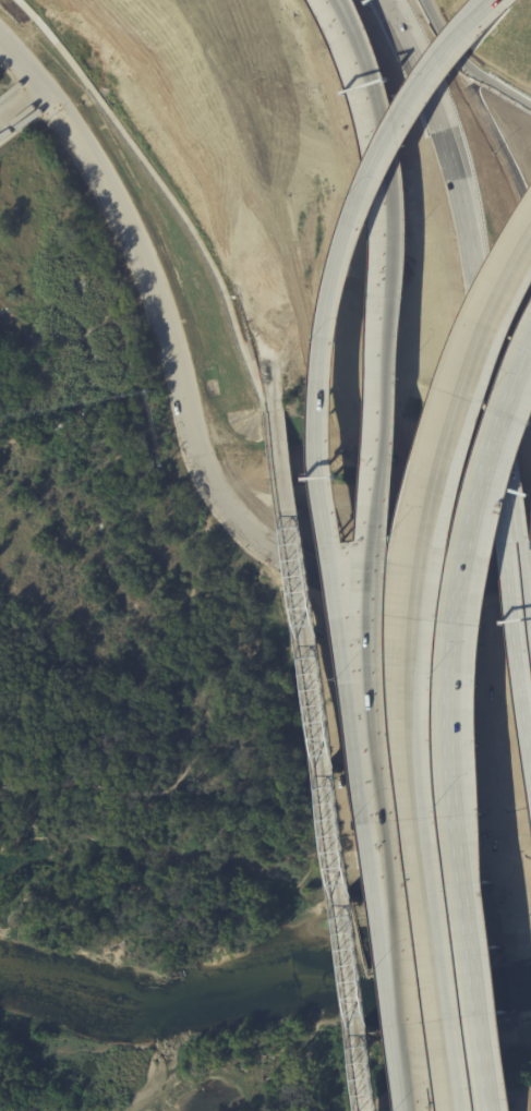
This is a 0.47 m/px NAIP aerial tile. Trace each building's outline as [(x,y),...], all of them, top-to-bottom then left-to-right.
[(339,67),(311,559),(358,744),(342,752),(357,812),(359,808),(369,809),(408,126),(401,128),(396,108),(378,113),(378,108),(385,106),(386,95),(367,106),(372,17),(353,7),(340,11),(333,0),(301,0),(335,55),(339,67)]
